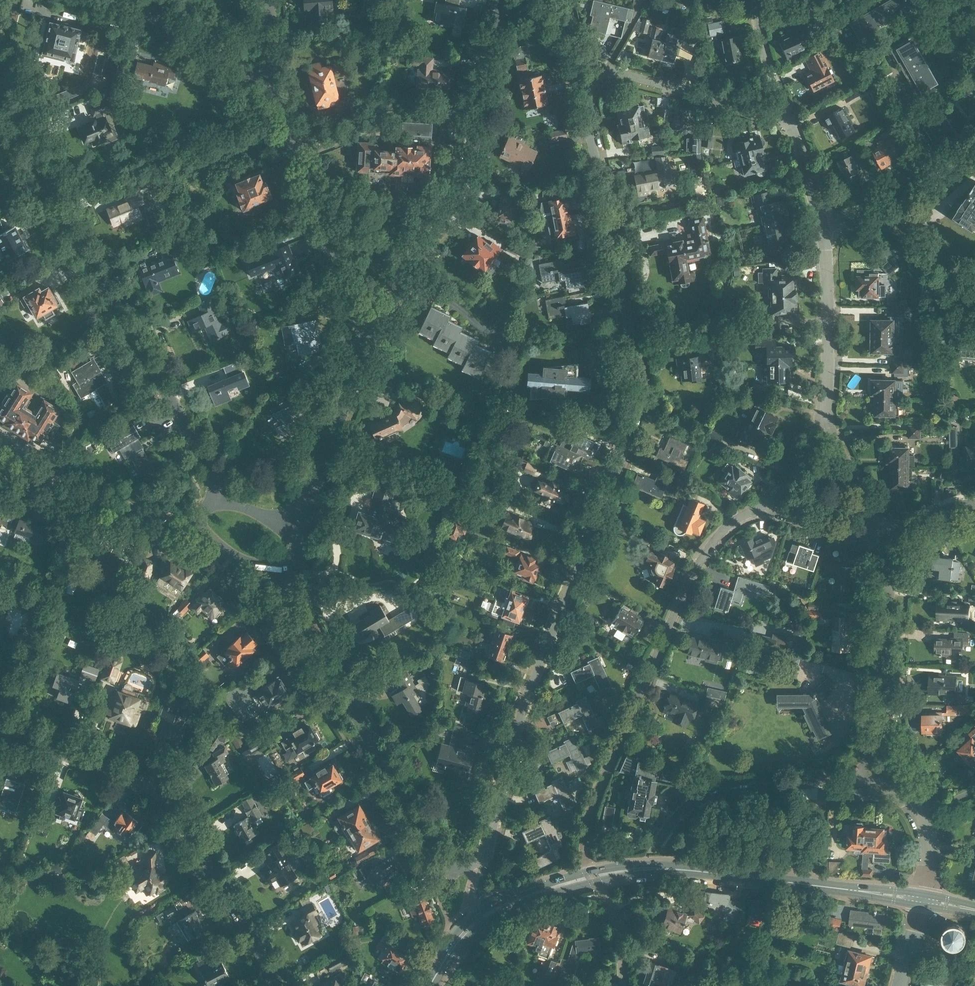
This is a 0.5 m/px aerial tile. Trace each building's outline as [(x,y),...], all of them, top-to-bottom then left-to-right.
[(306,8),(304,8),(305,9),(312,9),(313,22),(314,22),(314,21),(326,20),(326,21),(327,21),(326,8),(333,7),(333,6),(331,6),(331,0),(305,0),(306,8)] [(435,11),(437,12),(436,23),(440,23),(440,25),(442,25),(443,24),(452,25),(453,26),(454,24),(463,25),(466,8),(459,6),(454,6),(455,2),(460,2),(460,0),(446,0),(445,4),(437,3),(435,11)] [(602,3),(594,0),(592,6),(595,7),(590,30),(604,34),(608,17),(631,22),(634,10),(602,2),(602,3)] [(895,0),(881,0),(884,5),(874,11),(883,26),(903,14),(895,0)] [(924,2),(923,0),(895,0),(903,14),(924,2)] [(883,26),(874,11),(871,5),(860,11),(863,17),(853,23),(858,32),(861,38),(883,26)] [(643,22),(640,31),(647,33),(650,21),(643,19),(643,22)] [(638,21),(633,29),(640,31),(643,22),(638,21)] [(706,33),(710,33),(711,36),(724,33),(722,21),(705,24),(706,33)] [(799,25),(805,39),(812,35),(806,22),(799,25)] [(54,23),(51,23),(43,55),(64,60),(64,58),(74,60),(78,41),(82,42),(85,40),(86,34),(85,32),(81,31),(81,30),(78,29),(77,29),(76,28),(75,28),(74,28),(71,27),(70,30),(61,27),(61,25),(58,24),(56,23),(55,23),(54,23)] [(784,40),(779,42),(787,59),(796,55),(795,53),(803,49),(800,41),(802,40),(800,36),(798,37),(797,34),(799,33),(795,24),(787,28),(789,33),(782,36),(784,40)] [(661,60),(665,43),(659,41),(662,30),(653,28),(649,45),(646,44),(643,54),(654,57),(653,58),(661,60)] [(689,31),(686,44),(692,45),(696,33),(695,33),(696,30),(690,29),(690,31),(689,31)] [(671,44),(665,43),(661,60),(668,62),(668,61),(673,62),(676,50),(675,50),(676,46),(680,47),(683,36),(674,34),(671,44)] [(737,37),(721,40),(725,64),(742,61),(737,37)] [(905,60),(899,63),(905,74),(926,62),(914,41),(908,44),(899,50),(905,60)] [(513,49),(514,54),(515,60),(517,71),(528,69),(526,58),(530,57),(527,45),(513,49)] [(806,78),(813,91),(833,81),(826,67),(829,65),(822,51),(805,59),(809,68),(810,68),(811,70),(804,74),(807,78),(806,78)] [(410,58),(410,59),(411,59),(418,59),(418,65),(421,65),(420,71),(419,71),(417,91),(448,93),(449,86),(450,85),(450,80),(449,79),(450,72),(436,72),(436,73),(432,73),(433,58),(432,58),(432,59),(410,58)] [(320,62),(308,65),(310,71),(311,75),(310,76),(311,80),(312,81),(316,94),(315,95),(315,98),(317,99),(319,108),(339,103),(333,77),(351,73),(349,63),(331,67),(330,66),(322,69),(320,62)] [(926,62),(905,74),(911,85),(917,81),(923,92),(932,87),(938,83),(926,62)] [(134,77),(162,84),(164,75),(174,78),(176,69),(154,64),(154,67),(138,63),(134,77)] [(126,82),(128,76),(117,73),(117,80),(126,82)] [(547,93),(544,74),(530,77),(529,74),(518,77),(519,79),(517,80),(520,92),(521,91),(526,109),(548,104),(547,102),(549,99),(548,96),(546,94),(546,93),(547,93)] [(870,83),(856,90),(859,95),(873,88),(870,83)] [(62,92),(66,100),(84,93),(81,84),(62,92)] [(88,123),(89,124),(80,128),(85,142),(92,139),(95,144),(105,140),(104,138),(112,134),(105,118),(102,112),(112,108),(109,101),(91,108),(94,115),(96,114),(99,120),(96,122),(95,120),(88,123)] [(618,126),(642,121),(644,121),(643,114),(640,114),(638,104),(626,106),(626,105),(625,105),(625,104),(624,104),(624,103),(623,103),(622,103),(621,103),(620,103),(619,104),(618,105),(618,106),(618,107),(619,110),(618,110),(620,120),(617,120),(618,126)] [(845,113),(842,107),(821,118),(827,128),(833,125),(840,139),(854,131),(851,124),(853,123),(846,112),(845,113)] [(660,120),(667,122),(669,110),(662,109),(660,120)] [(673,119),(673,128),(693,129),(694,117),(689,117),(689,111),(680,110),(680,113),(675,113),(675,119),(673,119)] [(932,126),(930,124),(924,128),(932,141),(938,137),(944,147),(957,139),(951,129),(953,128),(946,117),(938,122),(932,126)] [(424,175),(426,175),(426,171),(430,171),(430,168),(431,168),(431,165),(430,165),(432,146),(427,146),(427,136),(432,136),(433,123),(403,121),(402,134),(412,135),(412,137),(408,136),(407,141),(412,142),(411,147),(404,147),(402,145),(399,145),(397,146),(396,152),(379,150),(380,146),(377,143),(359,142),(358,162),(356,164),(356,168),(357,170),(357,172),(375,173),(375,172),(393,173),(395,175),(398,175),(401,173),(403,174),(403,170),(414,170),(414,174),(416,174),(418,176),(421,176),(424,175)] [(621,140),(622,144),(633,142),(632,140),(649,136),(648,128),(643,129),(642,121),(618,126),(618,127),(619,127),(620,133),(619,134),(618,134),(618,135),(617,136),(617,137),(618,138),(618,139),(619,140),(620,140),(621,140)] [(895,145),(902,141),(895,127),(889,130),(892,135),(884,139),(885,141),(878,144),(880,147),(873,151),(875,156),(882,169),(902,159),(895,145)] [(548,133),(549,139),(550,141),(567,138),(565,129),(548,133)] [(503,150),(501,156),(528,169),(531,163),(532,164),(533,161),(532,160),(537,152),(529,148),(531,143),(525,140),(526,138),(518,134),(516,139),(510,136),(505,147),(504,146),(502,150),(503,150)] [(705,136),(704,147),(711,147),(712,137),(705,136)] [(736,160),(765,154),(765,152),(763,152),(762,146),(764,145),(765,144),(765,142),(764,140),(763,140),(762,139),(756,141),(755,136),(749,138),(750,140),(744,141),(743,136),(733,139),(734,143),(733,144),(735,152),(737,159),(736,159),(736,160)] [(701,153),(701,146),(701,139),(693,139),(693,153),(701,153)] [(664,145),(652,146),(652,154),(664,152),(664,145)] [(700,154),(692,154),(696,169),(704,167),(700,154)] [(765,172),(765,170),(765,169),(763,159),(767,159),(766,158),(765,154),(736,160),(737,164),(738,167),(742,166),(744,174),(756,171),(757,173),(757,174),(758,175),(759,175),(760,176),(761,176),(762,176),(763,175),(764,175),(765,174),(765,173),(765,172)] [(853,156),(839,162),(846,177),(855,173),(859,181),(866,178),(862,170),(859,171),(853,156)] [(658,158),(656,159),(659,171),(648,173),(649,175),(646,175),(646,174),(635,176),(639,195),(649,193),(648,188),(651,187),(651,189),(673,185),(670,169),(669,169),(667,158),(658,158)] [(262,202),(272,197),(266,181),(263,183),(260,174),(231,186),(235,196),(238,195),(244,211),(251,208),(253,205),(262,202)] [(130,219),(141,214),(137,205),(144,202),(141,194),(139,195),(138,190),(146,186),(142,175),(128,180),(132,192),(133,191),(135,197),(124,201),(125,203),(108,210),(110,214),(109,214),(112,221),(114,225),(123,221),(124,223),(130,220),(130,219)] [(724,185),(713,187),(714,194),(725,192),(724,185)] [(971,193),(971,192),(968,197),(964,203),(962,202),(958,209),(960,210),(955,218),(974,230),(974,228),(974,187),(971,193)] [(784,212),(781,201),(770,203),(767,191),(752,195),(754,206),(757,206),(758,208),(756,209),(758,216),(760,216),(762,226),(784,221),(782,213),(784,212)] [(501,198),(497,221),(510,223),(511,216),(514,216),(515,208),(513,207),(514,200),(514,196),(502,194),(501,198)] [(528,223),(547,219),(568,215),(566,207),(568,206),(568,205),(571,204),(570,198),(567,199),(566,198),(550,202),(551,207),(549,208),(549,211),(552,211),(552,214),(542,217),(541,210),(530,212),(532,219),(527,220),(528,223)] [(705,207),(706,215),(716,213),(714,206),(705,207)] [(569,215),(568,215),(547,219),(551,239),(575,233),(573,224),(572,224),(571,216),(569,215)] [(690,282),(690,281),(696,280),(694,272),(688,273),(685,258),(710,254),(703,217),(690,220),(693,234),(689,235),(690,238),(681,240),(681,241),(650,247),(651,254),(667,251),(668,259),(668,262),(670,261),(674,284),(681,283),(682,283),(682,284),(683,285),(683,286),(684,286),(685,286),(686,286),(687,286),(688,286),(689,285),(690,284),(690,283),(690,282)] [(8,260),(28,250),(16,226),(7,231),(5,227),(6,227),(2,218),(0,219),(0,244),(8,260)] [(767,257),(779,254),(776,243),(790,240),(787,228),(785,228),(784,221),(762,226),(764,234),(762,235),(765,244),(764,245),(767,257)] [(462,255),(478,268),(480,266),(484,270),(501,250),(493,243),(490,246),(479,236),(472,243),(470,242),(466,247),(467,249),(462,255)] [(179,273),(173,258),(176,257),(170,242),(159,245),(164,259),(140,268),(145,283),(146,283),(148,289),(158,285),(157,281),(179,273)] [(506,249),(526,258),(529,251),(508,242),(506,249)] [(274,252),(255,260),(255,258),(246,261),(252,276),(260,273),(259,270),(278,263),(284,278),(300,272),(300,271),(299,271),(289,246),(289,245),(277,250),(278,252),(274,253),(274,252)] [(897,254),(892,259),(895,262),(901,258),(897,254)] [(892,259),(882,267),(889,275),(899,267),(895,262),(892,259)] [(569,288),(585,285),(581,267),(565,270),(558,271),(557,261),(540,264),(544,283),(559,280),(560,282),(567,281),(569,288)] [(768,289),(768,298),(797,296),(796,295),(795,286),(793,287),(793,279),(773,280),(772,276),(776,276),(776,269),(763,269),(763,273),(758,273),(758,283),(763,283),(763,289),(768,289)] [(871,270),(858,270),(858,279),(857,279),(857,286),(858,286),(858,289),(860,289),(860,296),(882,297),(882,296),(886,297),(886,285),(879,285),(879,273),(871,273),(871,270)] [(39,288),(25,297),(25,298),(20,301),(24,307),(27,305),(30,310),(32,309),(37,317),(43,314),(46,319),(55,314),(52,308),(57,305),(53,297),(54,296),(49,287),(41,292),(39,288)] [(797,296),(768,298),(764,298),(765,325),(779,324),(778,317),(774,317),(774,313),(794,312),(794,305),(796,305),(796,296),(797,296)] [(565,307),(563,297),(547,299),(551,318),(566,316),(566,317),(574,316),(576,324),(591,321),(588,302),(572,305),(572,306),(565,307)] [(207,312),(188,320),(193,332),(207,326),(210,331),(208,332),(212,341),(218,338),(218,339),(221,338),(220,337),(224,335),(232,331),(228,321),(222,324),(210,298),(198,303),(201,310),(206,308),(207,312)] [(431,306),(420,330),(418,333),(435,341),(433,345),(450,353),(447,358),(464,366),(462,370),(479,379),(492,351),(477,344),(480,340),(461,331),(463,326),(448,319),(450,315),(431,306)] [(906,307),(901,307),(892,306),(892,314),(905,315),(906,307)] [(870,337),(895,337),(899,337),(899,317),(887,317),(887,319),(885,319),(885,320),(873,320),(873,327),(872,327),(872,328),(870,328),(870,337)] [(293,324),(284,326),(288,345),(301,342),(304,354),(320,351),(318,344),(321,343),(318,327),(319,327),(318,322),(317,322),(317,320),(296,324),(295,323),(293,323),(293,324)] [(515,325),(512,330),(513,331),(524,336),(526,331),(515,325)] [(510,336),(511,337),(522,342),(524,336),(513,331),(510,336)] [(508,342),(509,342),(520,348),(522,342),(511,337),(508,342)] [(728,337),(705,340),(706,347),(693,349),(694,357),(678,359),(679,370),(680,370),(681,377),(683,377),(683,379),(692,378),(693,382),(701,381),(699,360),(713,359),(712,351),(726,349),(728,337)] [(873,352),(887,352),(887,355),(898,356),(898,345),(895,345),(895,337),(870,337),(870,344),(871,344),(871,346),(873,346),(873,352)] [(788,363),(788,365),(790,365),(790,354),(794,354),(794,347),(775,347),(775,339),(757,340),(757,347),(761,347),(761,352),(767,352),(767,363),(788,363)] [(507,347),(508,348),(519,354),(520,348),(509,342),(507,347)] [(958,359),(974,360),(974,344),(963,343),(958,359)] [(505,353),(506,354),(517,359),(519,354),(508,348),(505,353)] [(253,365),(257,363),(254,354),(249,356),(253,365)] [(515,366),(517,359),(506,354),(503,360),(515,366)] [(54,356),(43,363),(49,372),(59,365),(54,356)] [(94,358),(72,372),(78,382),(73,384),(81,398),(96,390),(106,406),(116,400),(106,383),(108,382),(103,375),(102,376),(100,372),(102,371),(94,358)] [(239,361),(221,368),(225,367),(228,374),(227,374),(229,378),(209,386),(216,404),(231,398),(227,389),(238,385),(239,389),(249,385),(239,361)] [(788,363),(767,363),(767,381),(779,381),(780,385),(788,385),(788,380),(789,380),(789,374),(788,374),(788,365),(788,363)] [(588,391),(588,390),(588,389),(585,389),(586,378),(589,378),(589,377),(576,376),(577,364),(566,365),(565,369),(555,369),(555,367),(544,368),(544,373),(530,372),(530,374),(532,374),(531,385),(529,385),(529,386),(532,386),(531,398),(542,397),(543,393),(553,394),(553,396),(564,395),(564,389),(588,391)] [(908,367),(905,367),(892,367),(892,373),(894,373),(894,379),(908,379),(908,367)] [(499,376),(500,376),(511,382),(513,376),(502,370),(499,376)] [(509,388),(511,382),(500,376),(497,381),(509,388)] [(877,399),(896,399),(896,380),(893,380),(891,379),(888,379),(887,380),(873,380),(873,382),(871,382),(871,389),(873,389),(873,395),(875,395),(875,397),(877,397),(877,399)] [(17,383),(10,394),(8,394),(2,402),(4,405),(0,411),(0,417),(7,421),(5,423),(6,424),(8,427),(12,430),(15,430),(19,432),(20,434),(24,437),(27,437),(29,438),(30,436),(39,442),(42,436),(52,442),(56,435),(54,435),(61,425),(53,420),(59,410),(45,401),(43,404),(30,396),(32,393),(17,383)] [(754,392),(757,393),(763,394),(768,395),(770,386),(756,383),(754,392)] [(763,394),(757,393),(755,396),(752,394),(752,396),(749,394),(746,399),(749,401),(746,406),(750,408),(747,413),(750,414),(747,421),(766,431),(771,433),(775,424),(775,423),(777,418),(759,409),(764,400),(760,399),(763,394)] [(388,419),(371,426),(376,439),(380,437),(380,438),(382,437),(382,436),(401,427),(403,426),(405,424),(407,422),(409,420),(410,418),(412,416),(417,419),(425,400),(423,399),(416,397),(413,395),(408,407),(399,403),(396,411),(395,412),(394,413),(389,415),(389,416),(388,416),(388,417),(388,419)] [(307,405),(304,399),(278,412),(276,413),(282,420),(275,426),(281,439),(288,432),(291,435),(291,436),(300,433),(294,419),(309,407),(307,405)] [(896,399),(877,399),(877,400),(875,400),(875,407),(876,407),(876,415),(896,415),(896,399)] [(128,414),(119,418),(123,424),(131,419),(128,414)] [(766,431),(747,421),(738,439),(748,443),(748,441),(759,446),(759,445),(760,445),(763,440),(762,439),(766,431)] [(134,425),(107,441),(114,453),(120,449),(127,461),(131,458),(135,466),(136,465),(142,475),(141,475),(142,477),(155,469),(143,450),(142,450),(140,446),(140,445),(137,439),(141,437),(134,425)] [(593,460),(600,444),(584,437),(587,431),(577,427),(575,433),(576,433),(569,449),(581,455),(593,460)] [(713,430),(709,436),(720,441),(723,435),(713,430)] [(472,435),(476,441),(481,438),(477,431),(472,435)] [(681,458),(687,444),(670,436),(664,450),(660,448),(656,456),(679,466),(684,469),(688,461),(681,458)] [(545,459),(550,461),(554,463),(554,464),(556,465),(557,464),(574,471),(581,455),(569,449),(569,450),(552,443),(545,459)] [(723,447),(715,443),(713,448),(721,452),(723,447)] [(916,456),(910,456),(910,446),(899,446),(899,448),(888,448),(888,450),(887,450),(887,457),(888,457),(888,463),(891,463),(891,466),(892,466),(892,467),(910,467),(910,465),(916,465),(916,456)] [(967,470),(967,471),(974,471),(974,446),(964,447),(964,457),(965,457),(961,458),(961,470),(967,470)] [(524,453),(521,459),(527,462),(530,456),(524,453)] [(516,465),(524,469),(523,470),(534,475),(537,468),(527,463),(527,462),(521,459),(519,458),(516,465)] [(726,473),(720,481),(727,487),(729,485),(732,487),(729,492),(737,498),(751,481),(749,480),(751,478),(737,467),(735,469),(727,463),(722,470),(726,473)] [(684,469),(679,466),(675,476),(680,478),(684,469)] [(910,467),(892,467),(892,469),(891,469),(891,476),(892,476),(892,488),(893,488),(893,489),(899,489),(899,490),(901,490),(901,488),(914,488),(914,480),(910,480),(910,467)] [(937,478),(943,480),(947,470),(941,467),(937,478)] [(667,480),(659,476),(656,482),(644,476),(642,475),(642,476),(639,474),(635,484),(661,495),(667,480)] [(454,478),(452,483),(461,486),(463,481),(454,478)] [(538,479),(534,489),(545,494),(543,498),(542,498),(552,503),(553,502),(552,502),(553,500),(554,500),(554,499),(562,503),(563,502),(563,503),(565,503),(566,503),(568,502),(569,501),(569,500),(570,499),(570,498),(570,497),(570,496),(569,494),(567,493),(567,492),(559,489),(559,488),(559,486),(560,486),(560,485),(550,481),(550,482),(551,482),(549,484),(538,479)] [(469,483),(465,482),(461,495),(464,496),(469,483)] [(359,511),(353,530),(372,536),(375,536),(395,543),(403,516),(397,514),(401,502),(397,501),(392,499),(396,489),(377,483),(368,514),(359,511)] [(686,495),(689,488),(678,483),(672,496),(678,498),(681,493),(686,495)] [(481,491),(470,487),(464,502),(476,506),(481,491)] [(686,532),(687,531),(691,533),(692,530),(696,532),(700,530),(703,525),(701,520),(697,518),(704,504),(691,498),(688,506),(683,504),(675,524),(674,524),(674,525),(674,526),(674,527),(674,528),(674,529),(674,530),(675,531),(676,532),(676,533),(678,534),(679,534),(680,534),(681,534),(682,534),(684,534),(685,533),(686,533),(686,532)] [(29,543),(31,537),(45,542),(47,539),(48,540),(49,538),(47,537),(50,530),(26,521),(27,517),(5,509),(0,523),(17,529),(15,532),(16,532),(14,538),(29,543)] [(505,520),(502,528),(528,538),(529,538),(530,538),(532,538),(533,537),(533,536),(534,535),(534,534),(533,532),(533,531),(532,530),(531,530),(533,526),(531,525),(532,522),(508,513),(507,513),(503,512),(500,519),(505,520)] [(455,520),(449,535),(456,537),(459,532),(464,534),(468,525),(458,521),(455,520)] [(632,537),(632,538),(637,541),(640,533),(635,531),(632,537)] [(754,540),(753,538),(741,543),(748,558),(752,556),(756,565),(764,562),(763,560),(770,557),(775,543),(773,538),(769,540),(767,535),(754,540)] [(656,545),(666,549),(667,550),(669,544),(658,539),(656,545)] [(815,571),(820,556),(819,555),(819,556),(813,554),(811,553),(811,552),(812,549),(809,548),(797,544),(794,543),(791,551),(793,551),(792,555),(790,561),(795,563),(808,567),(814,569),(814,571),(815,571)] [(515,572),(515,573),(525,576),(524,578),(533,582),(535,578),(536,577),(538,574),(536,573),(538,570),(539,569),(540,567),(539,565),(541,561),(519,553),(520,551),(507,546),(505,553),(517,558),(520,559),(518,564),(514,562),(511,563),(509,568),(510,570),(515,572)] [(651,550),(650,550),(648,554),(645,561),(646,561),(649,562),(648,563),(650,563),(650,564),(649,565),(649,566),(649,567),(649,568),(649,569),(649,570),(650,571),(650,572),(651,573),(651,574),(652,574),(653,575),(653,576),(655,577),(654,578),(655,579),(654,582),(653,581),(653,582),(664,587),(665,586),(664,586),(666,581),(669,582),(675,569),(672,568),(675,561),(670,559),(671,557),(658,551),(657,554),(651,551),(651,550)] [(954,561),(954,559),(948,558),(945,554),(941,557),(935,557),(934,565),(932,565),(931,566),(934,567),(933,568),(941,569),(940,579),(952,580),(952,579),(959,580),(960,564),(958,564),(959,562),(954,561)] [(120,586),(129,563),(113,557),(110,565),(95,559),(90,570),(105,576),(104,580),(120,586)] [(156,563),(145,558),(137,578),(148,582),(156,563)] [(177,596),(192,573),(187,570),(186,571),(171,562),(170,564),(164,561),(160,568),(165,571),(162,576),(166,579),(161,585),(177,596)] [(457,567),(443,562),(443,580),(451,583),(457,567)] [(850,587),(853,568),(830,564),(828,575),(841,576),(839,592),(850,594),(850,589),(853,589),(853,587),(850,587)] [(740,603),(743,594),(745,588),(772,596),(773,592),(769,591),(770,586),(763,584),(741,577),(736,592),(721,587),(720,589),(719,589),(717,594),(719,594),(715,607),(724,610),(724,611),(725,611),(725,610),(727,611),(731,600),(740,603)] [(210,589),(196,603),(192,607),(198,613),(198,612),(201,609),(202,610),(204,610),(205,612),(204,613),(211,619),(214,616),(215,616),(218,616),(220,613),(221,611),(220,610),(226,604),(222,600),(222,598),(219,596),(218,596),(210,589)] [(509,589),(504,602),(523,609),(525,604),(526,605),(529,596),(509,589)] [(444,590),(441,599),(447,601),(450,592),(444,590)] [(521,615),(523,609),(504,602),(495,599),(494,603),(491,612),(519,621),(519,620),(521,620),(522,616),(521,615)] [(138,604),(130,601),(127,611),(134,614),(138,604)] [(187,601),(178,610),(179,610),(174,614),(178,619),(184,614),(192,606),(187,601)] [(938,603),(937,619),(959,620),(959,621),(970,621),(971,604),(961,604),(957,604),(958,601),(953,601),(953,604),(938,603)] [(810,610),(823,610),(823,603),(811,602),(810,610)] [(637,614),(631,611),(632,610),(623,604),(622,607),(621,607),(613,620),(608,617),(601,628),(622,641),(626,643),(631,635),(634,636),(643,621),(636,616),(637,614)] [(372,613),(352,625),(361,641),(373,634),(371,632),(379,626),(381,629),(385,635),(384,636),(385,636),(415,618),(409,607),(389,619),(380,605),(370,611),(372,613)] [(849,630),(850,618),(836,617),(836,630),(835,630),(835,650),(849,650),(849,630)] [(113,625),(98,622),(97,631),(112,634),(113,625)] [(491,642),(507,648),(512,635),(496,629),(491,642)] [(788,634),(773,631),(772,637),(762,635),(760,645),(774,648),(775,646),(784,648),(788,634)] [(941,655),(960,655),(960,652),(964,652),(964,644),(969,644),(969,633),(955,632),(955,639),(936,639),(935,654),(940,654),(940,655),(941,655)] [(241,636),(228,647),(217,656),(225,665),(227,663),(232,669),(239,663),(242,666),(244,668),(248,664),(247,662),(244,659),(252,652),(250,649),(257,643),(255,640),(256,639),(257,639),(256,638),(257,637),(256,636),(255,635),(255,634),(254,634),(252,634),(251,634),(250,635),(248,633),(243,638),(241,636)] [(692,637),(688,654),(706,658),(706,660),(716,663),(719,649),(738,654),(741,642),(725,639),(724,645),(720,645),(720,644),(692,637)] [(503,661),(507,648),(491,642),(487,655),(503,661)] [(460,655),(463,656),(472,658),(474,653),(462,649),(460,655)] [(212,657),(211,657),(207,652),(206,652),(207,653),(198,661),(200,663),(198,665),(199,669),(202,673),(213,664),(209,659),(210,657),(211,658),(212,657)] [(798,671),(801,658),(782,652),(778,666),(798,671)] [(472,659),(458,654),(456,663),(469,667),(472,659)] [(426,656),(420,660),(422,665),(428,661),(426,656)] [(588,661),(590,663),(571,672),(576,683),(593,675),(600,690),(611,685),(611,683),(614,682),(611,676),(608,677),(598,656),(588,661)] [(120,665),(120,667),(116,666),(118,660),(112,657),(105,676),(115,680),(121,665),(120,665)] [(633,661),(624,657),(623,662),(632,665),(633,661)] [(100,670),(85,664),(81,676),(96,681),(100,670)] [(776,670),(772,668),(766,680),(769,682),(776,670)] [(419,683),(416,685),(407,670),(395,676),(400,686),(402,685),(404,688),(393,695),(398,704),(404,701),(412,716),(423,709),(414,695),(420,692),(431,684),(425,675),(417,680),(419,683)] [(78,685),(80,680),(58,672),(53,685),(61,687),(57,697),(72,702),(75,695),(78,696),(81,686),(78,685)] [(930,676),(930,692),(947,693),(947,702),(965,702),(965,693),(966,677),(956,677),(930,676)] [(461,677),(457,690),(468,693),(467,699),(466,704),(469,705),(466,717),(479,720),(482,709),(486,710),(489,697),(483,696),(486,684),(467,680),(467,678),(461,677)] [(810,694),(778,694),(778,705),(804,705),(818,737),(832,731),(819,702),(821,701),(820,700),(823,697),(821,694),(833,684),(827,677),(822,682),(823,683),(810,694)] [(244,682),(223,694),(230,705),(229,706),(230,706),(231,705),(234,711),(235,710),(238,716),(240,716),(243,721),(243,722),(253,716),(261,712),(260,711),(268,706),(270,709),(279,703),(278,701),(289,694),(290,693),(291,692),(291,691),(291,690),(290,689),(290,688),(289,688),(288,687),(287,687),(286,687),(285,688),(281,680),(277,682),(275,680),(260,689),(261,691),(253,696),(250,691),(247,693),(246,690),(248,689),(244,682)] [(133,688),(131,685),(128,684),(126,685),(125,688),(123,687),(121,693),(119,692),(116,699),(114,698),(110,707),(108,707),(105,714),(121,720),(123,722),(127,723),(129,723),(135,726),(137,720),(138,720),(139,718),(138,718),(140,713),(140,712),(136,710),(140,700),(137,699),(139,693),(132,691),(133,688)] [(725,700),(727,692),(720,690),(718,698),(725,700)] [(673,699),(670,697),(669,698),(667,698),(665,703),(666,705),(663,712),(666,713),(667,710),(677,714),(673,721),(685,726),(688,719),(690,720),(695,710),(709,715),(715,700),(704,695),(700,704),(697,703),(696,705),(674,696),(673,699)] [(601,716),(596,718),(586,697),(583,698),(576,701),(577,703),(559,712),(564,723),(581,715),(588,730),(592,738),(597,736),(593,728),(600,725),(601,729),(606,727),(601,716)] [(167,699),(160,718),(166,720),(161,733),(169,736),(170,738),(179,741),(181,741),(191,714),(186,712),(184,717),(171,713),(175,702),(167,699)] [(959,706),(947,706),(947,712),(930,713),(930,715),(923,715),(923,717),(922,718),(922,722),(924,722),(924,732),(942,731),(943,730),(943,726),(942,725),(942,715),(963,715),(963,714),(974,714),(974,704),(959,704),(959,706)] [(451,737),(449,745),(442,743),(437,762),(444,764),(444,766),(446,767),(446,765),(463,769),(462,774),(459,774),(457,783),(462,784),(466,770),(469,771),(475,752),(465,749),(465,752),(462,751),(469,727),(455,724),(451,737)] [(315,747),(313,744),(316,743),(315,741),(320,738),(316,732),(314,733),(310,725),(305,728),(304,725),(290,733),(292,736),(282,742),(286,749),(294,745),(300,755),(315,747)] [(207,746),(213,750),(219,741),(225,742),(229,740),(227,735),(216,732),(207,746)] [(249,753),(250,755),(261,749),(255,737),(243,743),(239,736),(231,740),(234,746),(235,745),(242,757),(249,753)] [(588,756),(585,758),(575,736),(564,741),(565,743),(547,752),(552,763),(569,755),(577,770),(591,764),(588,756)] [(974,757),(974,740),(971,736),(961,745),(963,748),(959,751),(965,758),(969,763),(974,757)] [(206,766),(216,785),(220,783),(221,785),(226,782),(226,780),(229,778),(222,764),(227,761),(224,756),(229,753),(226,748),(215,754),(218,759),(206,766)] [(636,777),(654,781),(654,778),(660,779),(662,771),(636,760),(636,758),(627,754),(620,771),(636,774),(636,777)] [(315,776),(305,782),(309,789),(317,785),(322,794),(328,790),(327,789),(344,779),(340,772),(338,773),(333,765),(329,768),(327,765),(314,773),(315,776)] [(306,775),(301,767),(300,768),(300,769),(293,773),(292,773),(291,773),(291,774),(293,777),(295,780),(295,781),(296,781),(297,780),(304,775),(305,775),(306,775)] [(552,781),(553,783),(534,791),(539,802),(557,794),(564,810),(575,805),(562,776),(552,781)] [(654,781),(636,777),(634,777),(631,790),(626,789),(625,797),(630,798),(628,810),(629,810),(628,814),(629,817),(636,818),(638,816),(638,815),(640,816),(647,818),(648,815),(650,803),(652,803),(652,802),(656,803),(657,796),(653,795),(654,794),(653,794),(656,781),(654,781)] [(0,796),(0,806),(8,809),(16,812),(24,787),(22,786),(23,782),(13,779),(12,781),(9,780),(8,783),(6,782),(4,788),(3,787),(0,796)] [(59,806),(55,817),(64,820),(65,816),(80,821),(84,810),(79,808),(82,799),(81,798),(81,797),(81,796),(81,795),(80,794),(79,793),(77,793),(76,793),(75,793),(74,794),(73,796),(64,793),(62,798),(60,797),(57,805),(59,806)] [(263,816),(258,809),(251,797),(243,802),(246,808),(244,809),(249,817),(234,825),(237,829),(235,830),(238,834),(239,834),(244,841),(258,833),(255,827),(252,829),(250,824),(253,823),(252,822),(263,816)] [(347,834),(369,821),(365,813),(364,813),(359,805),(339,817),(344,825),(343,825),(344,826),(343,826),(347,834)] [(616,808),(605,806),(602,826),(612,828),(616,808)] [(96,835),(104,824),(117,834),(119,831),(128,838),(133,832),(136,833),(142,824),(120,808),(116,814),(119,817),(115,823),(102,814),(90,831),(96,835)] [(33,830),(41,833),(47,817),(39,814),(33,830)] [(557,848),(563,845),(550,816),(546,818),(547,820),(522,831),(527,842),(545,834),(551,849),(544,852),(544,854),(534,858),(538,868),(561,857),(557,848)] [(309,820),(298,826),(304,835),(315,829),(309,820)] [(369,821),(347,834),(352,842),(354,842),(359,850),(379,839),(374,830),(369,821)] [(856,852),(864,853),(866,826),(865,826),(865,824),(862,823),(858,822),(855,824),(855,825),(846,825),(846,832),(850,832),(848,849),(856,850),(856,852)] [(869,856),(874,856),(874,865),(889,866),(890,852),(887,852),(888,851),(889,848),(889,844),(888,842),(888,840),(886,840),(886,830),(867,828),(867,826),(866,826),(864,853),(862,875),(873,876),(873,870),(868,869),(869,856)] [(692,842),(688,838),(681,845),(685,849),(692,842)] [(272,868),(265,873),(270,882),(277,878),(282,886),(296,877),(292,871),(297,868),(292,858),(289,860),(279,843),(267,850),(273,861),(269,863),(272,868)] [(130,851),(133,854),(141,849),(138,846),(130,851)] [(599,856),(614,854),(613,847),(598,850),(599,856)] [(367,851),(354,858),(356,860),(350,863),(352,868),(370,857),(367,851)] [(113,865),(120,875),(121,877),(116,880),(117,882),(111,886),(117,896),(133,885),(137,891),(143,887),(148,895),(156,890),(158,893),(166,888),(164,885),(166,883),(167,883),(167,882),(167,881),(168,881),(168,880),(168,879),(168,878),(167,877),(167,876),(166,876),(165,875),(164,875),(163,875),(162,875),(161,875),(160,875),(160,876),(156,870),(156,854),(157,853),(156,853),(155,854),(146,854),(146,853),(145,853),(146,854),(146,865),(148,867),(148,869),(143,873),(142,870),(134,875),(130,868),(131,867),(124,857),(113,865)] [(385,861),(367,871),(363,866),(360,868),(359,866),(353,869),(354,872),(353,873),(356,878),(357,877),(360,881),(369,876),(373,883),(377,881),(379,885),(392,877),(393,878),(396,876),(396,874),(399,873),(393,863),(390,865),(390,864),(387,865),(385,861)] [(842,875),(843,862),(830,862),(826,862),(826,874),(842,875)] [(58,870),(62,870),(62,864),(52,865),(53,873),(58,872),(58,870)] [(82,871),(71,872),(71,880),(83,879),(82,871)] [(330,881),(336,877),(332,871),(327,875),(330,881)] [(417,899),(419,898),(416,890),(396,897),(399,905),(411,901),(411,902),(409,903),(414,916),(419,915),(422,924),(424,923),(426,928),(431,926),(429,921),(433,920),(430,911),(431,911),(430,908),(428,904),(427,904),(425,897),(417,900),(417,899)] [(706,891),(704,901),(709,903),(712,904),(712,903),(718,905),(717,908),(728,912),(726,917),(733,919),(737,906),(728,903),(728,901),(729,901),(730,894),(706,891)] [(306,915),(292,923),(297,932),(295,933),(299,941),(301,940),(303,943),(304,943),(311,939),(321,934),(317,926),(320,924),(315,915),(318,913),(313,903),(312,904),(308,896),(300,900),(304,908),(303,909),(306,915)] [(779,900),(762,898),(761,900),(752,899),(749,918),(762,920),(762,914),(775,916),(775,917),(776,917),(779,900)] [(176,906),(158,917),(161,923),(179,912),(176,906)] [(662,926),(680,931),(683,924),(686,925),(687,920),(693,922),(695,919),(699,923),(704,916),(694,908),(689,914),(677,911),(678,908),(669,906),(667,912),(665,913),(663,919),(664,920),(662,926)] [(875,912),(859,910),(852,909),(850,925),(874,928),(874,933),(882,934),(885,913),(877,912),(877,910),(875,910),(875,912)] [(202,924),(195,911),(182,919),(178,921),(189,940),(208,929),(204,923),(202,924)] [(841,920),(827,917),(824,925),(839,929),(841,920)] [(544,924),(538,922),(538,920),(535,920),(534,922),(534,924),(533,927),(528,925),(525,933),(530,935),(527,941),(536,944),(535,948),(539,950),(537,954),(547,958),(542,972),(555,977),(559,964),(548,960),(556,937),(558,938),(561,930),(557,928),(558,926),(549,923),(545,922),(544,924)] [(949,946),(950,946),(952,947),(953,947),(954,947),(956,948),(957,947),(958,947),(959,947),(960,947),(962,946),(963,945),(964,944),(965,943),(966,942),(966,941),(967,940),(967,939),(967,937),(967,936),(967,934),(967,933),(967,932),(966,931),(966,930),(965,929),(964,928),(963,927),(962,926),(961,926),(960,925),(959,925),(958,924),(957,924),(955,924),(954,924),(952,924),(951,925),(950,925),(949,926),(948,926),(947,927),(946,928),(946,929),(945,930),(945,931),(944,932),(944,933),(944,934),(944,936),(944,937),(944,938),(944,939),(945,940),(945,941),(946,942),(946,943),(947,944),(948,945),(949,946)] [(854,935),(834,931),(833,939),(838,940),(837,944),(851,947),(854,935)] [(361,949),(360,938),(353,939),(354,950),(361,949)] [(568,960),(562,958),(557,973),(559,974),(557,981),(562,982),(564,976),(567,977),(568,973),(574,975),(581,952),(600,950),(598,938),(590,939),(576,941),(576,944),(573,944),(568,960)] [(406,955),(380,941),(377,948),(380,950),(375,958),(401,971),(402,971),(405,967),(404,965),(410,954),(407,953),(406,955)] [(765,952),(767,944),(757,942),(755,949),(765,952)] [(846,965),(869,971),(869,970),(870,969),(871,965),(871,963),(871,962),(872,956),(849,950),(849,952),(847,951),(845,957),(848,958),(846,965)] [(694,958),(679,952),(675,963),(690,968),(694,958)] [(329,965),(331,969),(331,970),(342,964),(343,966),(353,960),(349,954),(329,965)] [(208,959),(198,964),(209,985),(220,985),(223,984),(221,980),(229,976),(223,962),(212,968),(208,959)] [(650,961),(644,981),(653,983),(661,985),(662,985),(663,983),(671,985),(674,976),(676,976),(679,969),(676,968),(676,970),(669,968),(669,967),(650,961)] [(869,972),(869,971),(846,965),(844,973),(843,973),(842,980),(864,985),(866,979),(867,978),(868,977),(869,973),(869,972)] [(381,978),(372,973),(371,976),(365,972),(361,979),(366,982),(364,985),(377,985),(377,984),(379,982),(381,978)] [(346,984),(341,973),(334,977),(334,978),(321,985),(321,984),(318,985),(343,985),(346,984)] [(963,982),(928,974),(928,973),(925,973),(921,985),(963,985),(963,982)]
